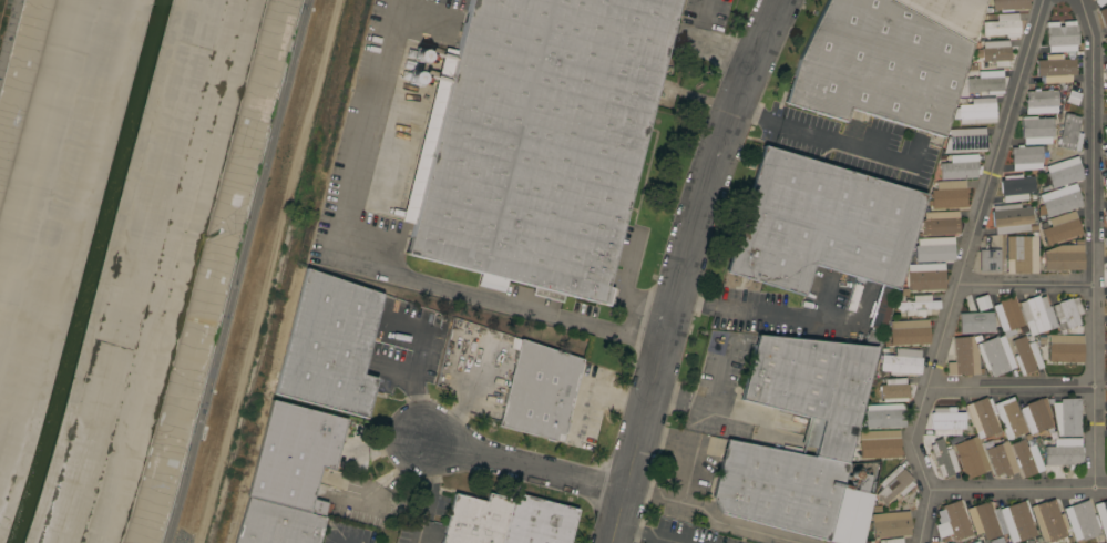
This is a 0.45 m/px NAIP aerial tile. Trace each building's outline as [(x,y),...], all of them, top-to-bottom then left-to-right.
[(457,51),(469,0),(678,0),(605,286),(613,288),(608,306),(564,294),(562,303),(532,295),(533,286),(508,279),(504,291),(478,285),(481,273),(404,254),(412,224),(401,221),(445,48),(457,51)] [(798,59),(826,0),(887,0),(971,44),(943,136),(849,109),(845,122),(785,103),(798,59)] [(972,42),(892,0),(984,0),(972,42)] [(992,10),(991,0),(1028,0),(1028,9),(1012,10),(1012,11),(1000,12),(1000,10),(992,10)] [(1098,10),(1106,7),(1106,34),(1098,10)] [(1017,20),(1019,20),(1019,34),(1018,34),(1018,38),(1005,38),(1005,34),(982,35),(982,22),(996,22),(996,14),(1017,13),(1017,20)] [(1048,52),(1048,45),(1047,45),(1045,22),(1058,22),(1058,27),(1063,25),(1063,21),(1075,21),(1075,25),(1077,25),(1078,44),(1075,44),(1076,51),(1048,52)] [(1008,47),(1009,47),(1011,61),(1007,61),(1007,66),(994,68),(994,61),(982,62),(982,41),(1008,40),(1008,47)] [(1076,74),(1070,75),(1072,82),(1044,83),(1044,76),(1037,76),(1036,61),(1045,60),(1045,55),(1062,54),(1062,59),(1075,59),(1076,74)] [(1003,93),(987,94),(986,91),(967,92),(966,79),(978,78),(977,72),(1002,70),(1003,93)] [(1026,114),(1025,100),(1026,100),(1026,91),(1033,91),(1033,89),(1038,89),(1038,91),(1057,90),(1057,106),(1057,113),(1026,114)] [(1077,105),(1065,101),(1069,90),(1080,94),(1077,105)] [(959,124),(959,105),(971,104),(971,99),(995,98),(995,123),(959,124)] [(1073,114),(1073,115),(1080,117),(1077,133),(1083,133),(1079,151),(1058,147),(1059,144),(1056,144),(1057,137),(1059,139),(1064,113),(1073,114)] [(1053,136),(1050,137),(1050,144),(1024,145),(1023,137),(1022,139),(1021,117),(1036,116),(1036,119),(1053,117),(1053,136)] [(947,136),(949,136),(949,130),(985,127),(985,135),(986,135),(987,148),(986,148),(986,151),(944,153),(947,136)] [(1043,163),(1041,163),(1042,168),(1013,171),(1012,164),(1011,147),(1016,147),(1016,145),(1022,145),(1022,147),(1042,146),(1043,163)] [(865,279),(863,287),(860,286),(858,294),(851,291),(855,277),(812,264),(803,295),(726,273),(762,146),(925,194),(898,289),(865,279)] [(940,180),(940,163),(951,163),(950,155),(977,154),(977,170),(976,170),(976,177),(940,180)] [(1083,171),(1080,171),(1083,178),(1052,189),(1046,174),(1048,173),(1046,166),(1077,156),(1083,171)] [(1003,203),(1002,196),(1000,180),(1003,180),(1003,176),(1021,174),(1021,177),(1033,176),(1035,193),(1026,194),(1027,199),(1003,203)] [(973,195),(972,195),(972,199),(960,201),(960,202),(955,203),(955,201),(935,202),(934,197),(933,188),(942,187),(942,182),(959,181),(960,187),(972,186),(973,195)] [(1080,198),(1079,198),(1082,205),(1046,217),(1038,195),(1075,183),(1080,198)] [(995,234),(994,227),(993,227),(991,211),(993,211),(992,206),(1019,203),(1019,207),(1031,206),(1032,223),(1028,224),(1028,230),(995,234)] [(960,234),(923,235),(922,219),(924,219),(924,213),(959,211),(960,234)] [(1080,225),(1079,226),(1082,230),(1055,239),(1053,235),(1043,238),(1041,230),(1055,225),(1053,218),(1075,211),(1077,218),(1078,217),(1080,225)] [(1006,236),(1037,236),(1037,273),(1006,273),(1006,236)] [(952,257),(950,257),(950,260),(916,262),(916,258),(914,258),(913,245),(927,244),(927,237),(950,237),(950,244),(952,244),(952,257)] [(1083,245),(1083,270),(1044,270),(1044,252),(1060,245),(1083,245)] [(980,249),(1001,249),(1001,272),(980,272),(980,249)] [(382,295),(361,375),(377,378),(367,418),(274,395),(306,268),(382,295)] [(944,284),(913,285),(913,287),(910,287),(910,285),(906,286),(906,278),(944,277),(944,284)] [(882,286),(895,289),(883,330),(870,327),(882,286)] [(940,308),(929,309),(929,315),(905,316),(905,310),(898,310),(898,303),(905,301),(904,300),(909,299),(909,301),(913,301),(912,295),(931,294),(931,300),(940,300),(940,308)] [(991,307),(977,311),(974,298),(986,295),(991,307)] [(1018,303),(1025,300),(1038,295),(1038,298),(1044,296),(1048,307),(1049,306),(1057,327),(1049,329),(1048,329),(1029,336),(1018,303)] [(1008,330),(1007,329),(1002,331),(993,306),(998,304),(998,300),(1013,296),(1024,326),(1008,330)] [(1058,303),(1070,298),(1072,299),(1077,297),(1083,314),(1077,316),(1080,324),(1066,329),(1066,328),(1060,330),(1052,305),(1058,303)] [(993,332),(960,334),(959,314),(993,311),(993,332)] [(927,320),(929,336),(927,336),(927,340),(912,341),(912,342),(890,344),(889,329),(904,328),(903,321),(927,320)] [(881,347),(865,342),(868,329),(884,332),(881,347)] [(802,454),(810,417),(740,399),(757,335),(874,348),(847,463),(802,454)] [(975,344),(997,336),(998,337),(1003,335),(1015,367),(1009,369),(1009,370),(992,377),(988,369),(986,370),(975,344)] [(1042,341),(1053,342),(1054,335),(1080,336),(1080,342),(1083,342),(1083,360),(1080,360),(1080,366),(1045,365),(1045,359),(1042,359),(1042,341)] [(978,368),(983,368),(983,373),(963,375),(963,373),(947,375),(946,362),(954,362),(953,337),(972,336),(977,352),(978,368)] [(1021,376),(1014,356),(1016,355),(1012,340),(1024,336),(1027,344),(1033,340),(1043,367),(1021,376)] [(566,423),(567,423),(565,433),(563,433),(561,442),(498,426),(517,350),(511,348),(513,337),(583,359),(566,423)] [(881,354),(894,355),(894,348),(921,349),(920,358),(922,358),(920,375),(918,373),(918,376),(914,376),(914,373),(906,372),(906,376),(900,375),(900,376),(889,375),(889,371),(880,370),(881,354)] [(882,399),(880,399),(880,385),(884,385),(884,379),(905,378),(905,383),(909,383),(909,398),(906,398),(906,401),(882,402),(882,399)] [(965,404),(985,397),(986,399),(990,398),(996,414),(995,414),(1001,429),(998,430),(1001,434),(995,437),(995,438),(984,442),(982,437),(977,439),(965,404)] [(1012,397),(1026,432),(1006,439),(993,404),(1012,397)] [(1042,403),(1044,402),(1047,409),(1045,410),(1052,427),(1036,432),(1036,431),(1029,434),(1019,409),(1026,406),(1025,404),(1039,398),(1042,403)] [(1052,402),(1059,402),(1059,399),(1079,398),(1079,408),(1083,407),(1083,416),(1080,416),(1080,436),(1057,436),(1052,402)] [(271,400),(347,419),(334,470),(321,468),(314,499),(328,502),(325,515),(247,495),(271,400)] [(863,404),(903,403),(904,427),(864,429),(863,404)] [(931,412),(933,412),(933,408),(955,407),(955,412),(965,412),(965,429),(960,429),(960,436),(933,436),(933,429),(931,429),(931,412)] [(859,452),(857,452),(857,439),(869,438),(868,431),(895,429),(895,437),(896,437),(898,450),(896,450),(896,452),(890,452),(891,457),(859,459),(859,452)] [(945,450),(951,448),(959,471),(953,473),(954,477),(946,479),(945,475),(941,477),(930,445),(934,443),(933,440),(941,438),(945,450)] [(1045,447),(1054,447),(1054,438),(1080,438),(1082,447),(1083,447),(1083,453),(1082,453),(1082,465),(1073,465),(1073,469),(1068,469),(1068,465),(1045,465),(1045,447)] [(953,449),(959,447),(957,443),(970,439),(973,448),(981,444),(990,468),(982,470),(983,472),(971,477),(970,474),(964,477),(953,449)] [(1019,467),(1017,468),(1014,460),(1016,459),(1011,443),(1024,439),(1026,447),(1034,444),(1044,470),(1024,478),(1019,467)] [(848,463),(842,486),(828,541),(721,513),(711,496),(727,440),(802,454),(847,463),(848,463)] [(1004,477),(1003,473),(995,477),(985,449),(1007,441),(1018,472),(1004,477)] [(875,494),(882,488),(879,483),(899,465),(902,469),(903,469),(912,479),(911,481),(914,484),(902,496),(899,493),(894,496),(893,496),(890,499),(891,500),(886,504),(885,503),(884,504),(875,494)] [(873,494),(862,542),(837,542),(828,541),(842,486),(857,491),(861,473),(871,475),(867,493),(873,494)] [(577,510),(569,542),(500,542),(512,500),(513,492),(577,510)] [(512,500),(500,542),(442,542),(454,493),(485,502),(488,493),(512,500)] [(326,518),(319,542),(233,542),(247,498),(326,518)] [(1029,506),(1045,501),(1045,502),(1054,499),(1059,514),(1063,513),(1068,529),(1065,530),(1067,535),(1049,542),(1048,540),(1043,542),(1029,506)] [(972,534),(953,541),(951,534),(939,539),(934,525),(946,521),(941,506),(960,500),(972,534)] [(1000,510),(1026,500),(1034,521),(1032,522),(1036,535),(1018,542),(1018,540),(1011,542),(1000,510)] [(1063,509),(1087,500),(1093,515),(1095,514),(1099,527),(1098,529),(1100,534),(1083,541),(1082,539),(1075,541),(1063,509)] [(1094,504),(1106,500),(1106,540),(1105,541),(1094,504)] [(992,509),(993,508),(996,516),(994,516),(1001,535),(985,540),(983,532),(975,535),(966,509),(988,501),(992,509)] [(870,521),(883,520),(883,513),(906,511),(908,518),(910,532),(909,532),(909,534),(893,536),(893,533),(871,535),(870,521)]
